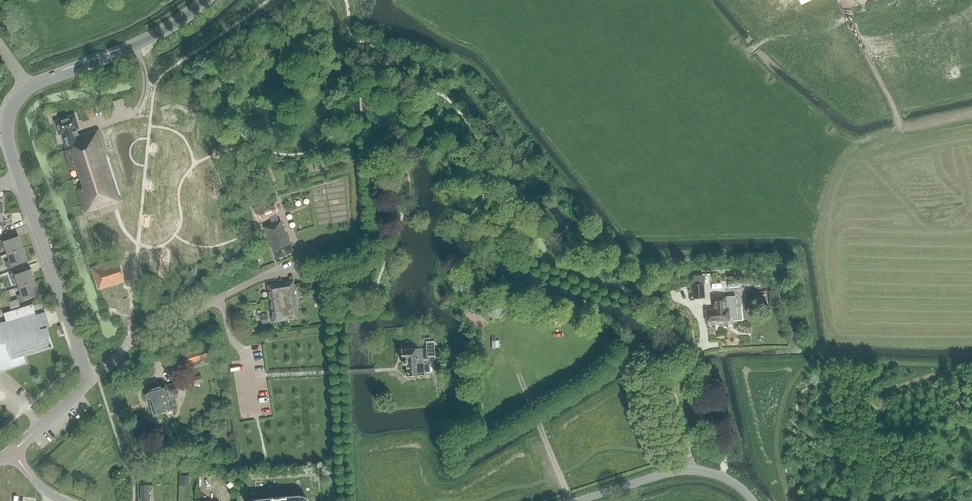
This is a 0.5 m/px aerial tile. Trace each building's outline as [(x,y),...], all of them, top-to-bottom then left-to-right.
[(106,155),(102,141),(98,129),(78,135),(76,129),(78,128),(74,115),(55,121),(59,134),(62,133),(67,150),(65,151),(71,170),(78,168),(84,186),(77,189),(84,212),(121,200),(106,155)] [(269,165),(261,168),(266,183),(274,180),(269,165)] [(261,220),(269,216),(272,224),(264,227),(277,258),(293,252),(281,220),(279,221),(276,214),(277,213),(274,205),(265,208),(263,205),(253,209),(256,217),(259,216),(261,220)] [(7,253),(23,248),(18,236),(4,241),(3,239),(0,240),(0,247),(0,248),(5,246),(7,253)] [(23,248),(7,253),(10,260),(5,262),(8,269),(13,267),(12,265),(27,260),(23,248)] [(126,280),(119,259),(92,268),(99,289),(126,280)] [(17,280),(19,287),(34,281),(30,269),(15,274),(15,272),(9,274),(12,281),(17,280)] [(19,302),(24,301),(24,298),(38,293),(34,281),(19,287),(21,293),(17,295),(19,302)] [(267,285),(269,298),(273,322),(285,320),(298,318),(294,294),(292,281),(267,285)] [(693,299),(704,298),(703,284),(692,285),(693,299)] [(706,322),(729,320),(728,308),(726,308),(725,296),(715,297),(716,309),(705,310),(706,322)] [(500,300),(492,300),(487,305),(487,314),(492,319),(500,319),(506,314),(506,305),(500,300)] [(26,363),(23,355),(52,346),(46,326),(49,325),(45,312),(36,315),(32,304),(3,313),(6,321),(0,323),(0,371),(26,363)] [(268,324),(267,316),(259,317),(260,324),(268,324)] [(435,363),(435,347),(400,349),(401,360),(402,360),(402,364),(406,364),(407,376),(424,375),(423,372),(430,372),(430,364),(435,363)] [(206,357),(208,357),(205,348),(185,354),(188,363),(190,362),(191,368),(208,362),(206,357)] [(202,382),(200,375),(192,377),(194,384),(202,382)] [(166,387),(165,384),(144,391),(148,401),(149,401),(154,414),(173,408),(170,400),(175,398),(173,393),(178,392),(175,384),(166,387)] [(149,485),(140,485),(140,500),(149,500),(149,485)]
